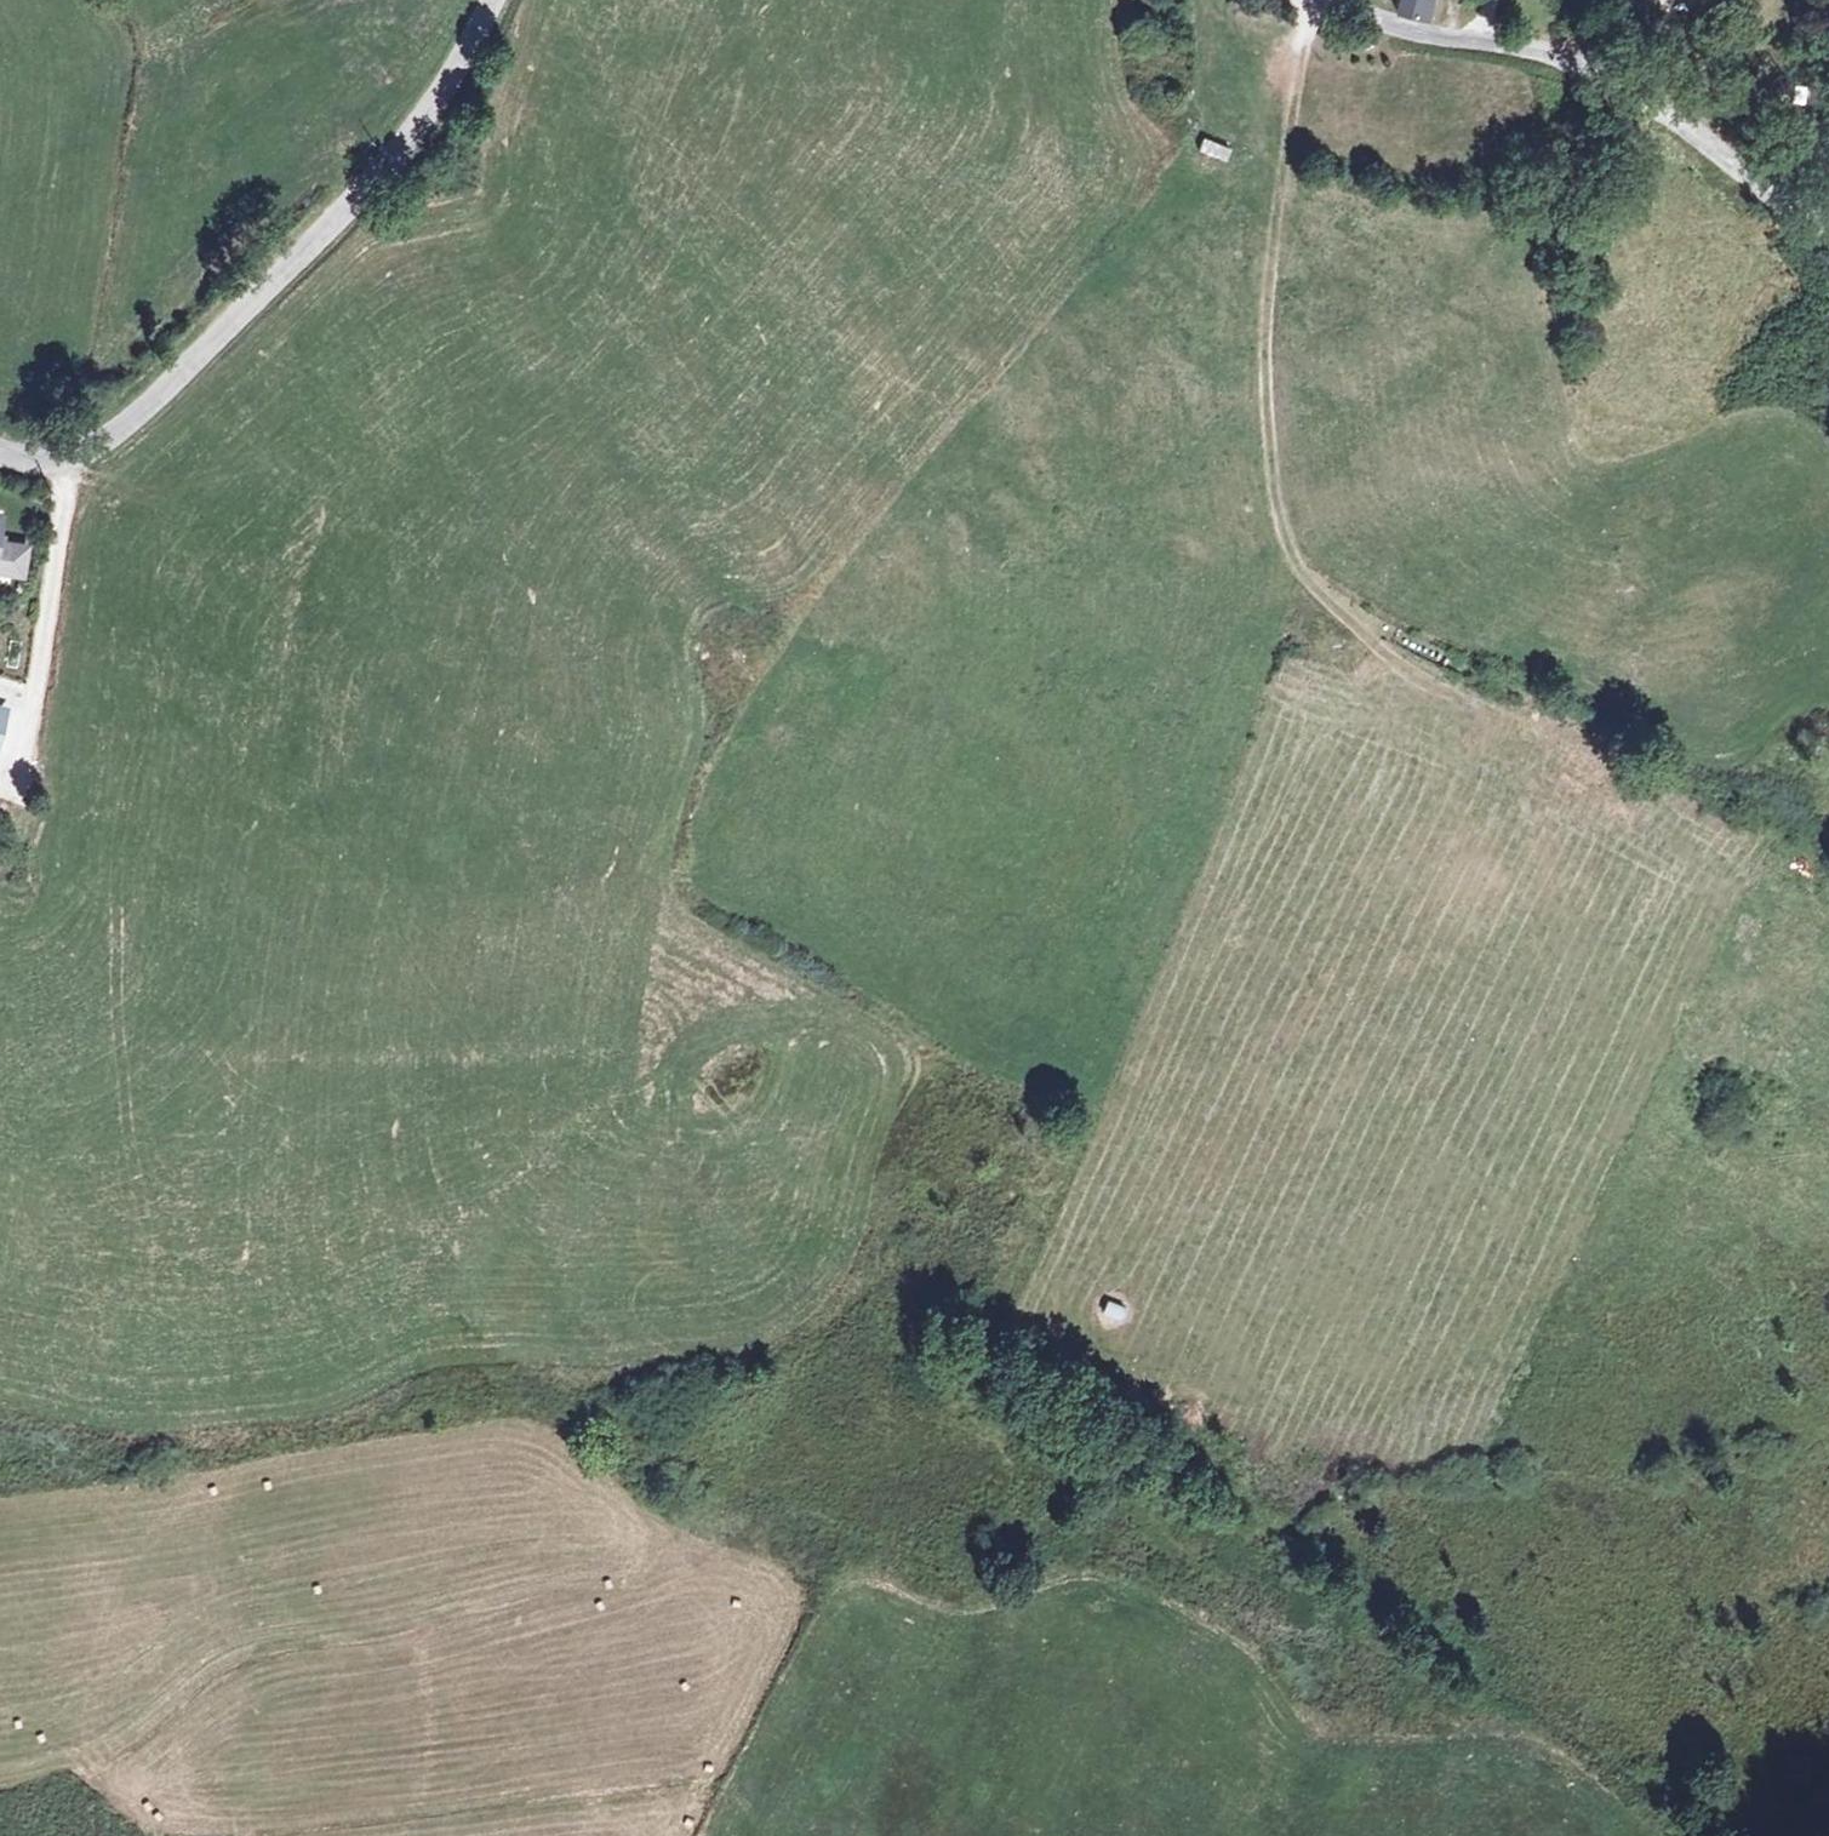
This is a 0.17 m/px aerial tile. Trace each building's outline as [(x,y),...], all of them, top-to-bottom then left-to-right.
[(1412,16),(1432,19),(1436,0),(1415,0),(1412,16)] [(1183,18),(1203,21),(1206,10),(1187,7),(1183,18)] [(1226,158),(1231,145),(1202,137),(1198,150),(1226,158)] [(0,513),(0,573),(32,577),(36,549),(2,544),(6,514),(0,513)] [(9,711),(0,708),(0,741),(9,711)]
